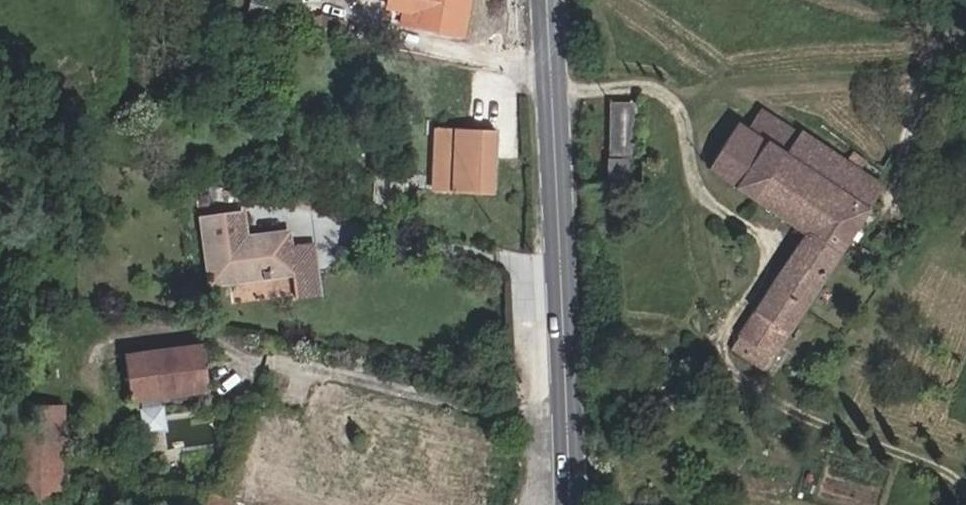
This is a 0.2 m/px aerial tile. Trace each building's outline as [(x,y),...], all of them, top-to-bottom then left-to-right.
[(246,14),(285,23),(290,0),(250,0),(246,14)] [(417,6),(405,3),(401,19),(463,36),(469,0),(418,0),(417,6)] [(315,32),(341,38),(345,20),(319,15),(315,32)] [(629,162),(630,108),(606,109),(606,162),(629,162)] [(764,147),(785,160),(798,140),(757,114),(744,134),(764,147)] [(492,196),(496,129),(439,125),(436,193),(492,196)] [(734,194),(764,147),(744,134),(735,128),(704,175),(734,194)] [(798,140),(785,160),(764,147),(734,194),(802,238),(727,354),(762,376),(873,206),(882,192),(861,178),(867,168),(853,160),(848,168),(800,137),(798,140)] [(250,242),(248,214),(207,219),(218,284),(299,272),(303,297),(324,295),(317,244),(294,248),(292,236),(250,242)] [(207,394),(198,348),(124,359),(132,404),(207,394)] [(12,401),(13,501),(63,500),(64,403),(12,401)] [(145,429),(164,428),(162,410),(143,412),(145,429)] [(225,498),(207,497),(206,504),(224,504),(225,498)]
